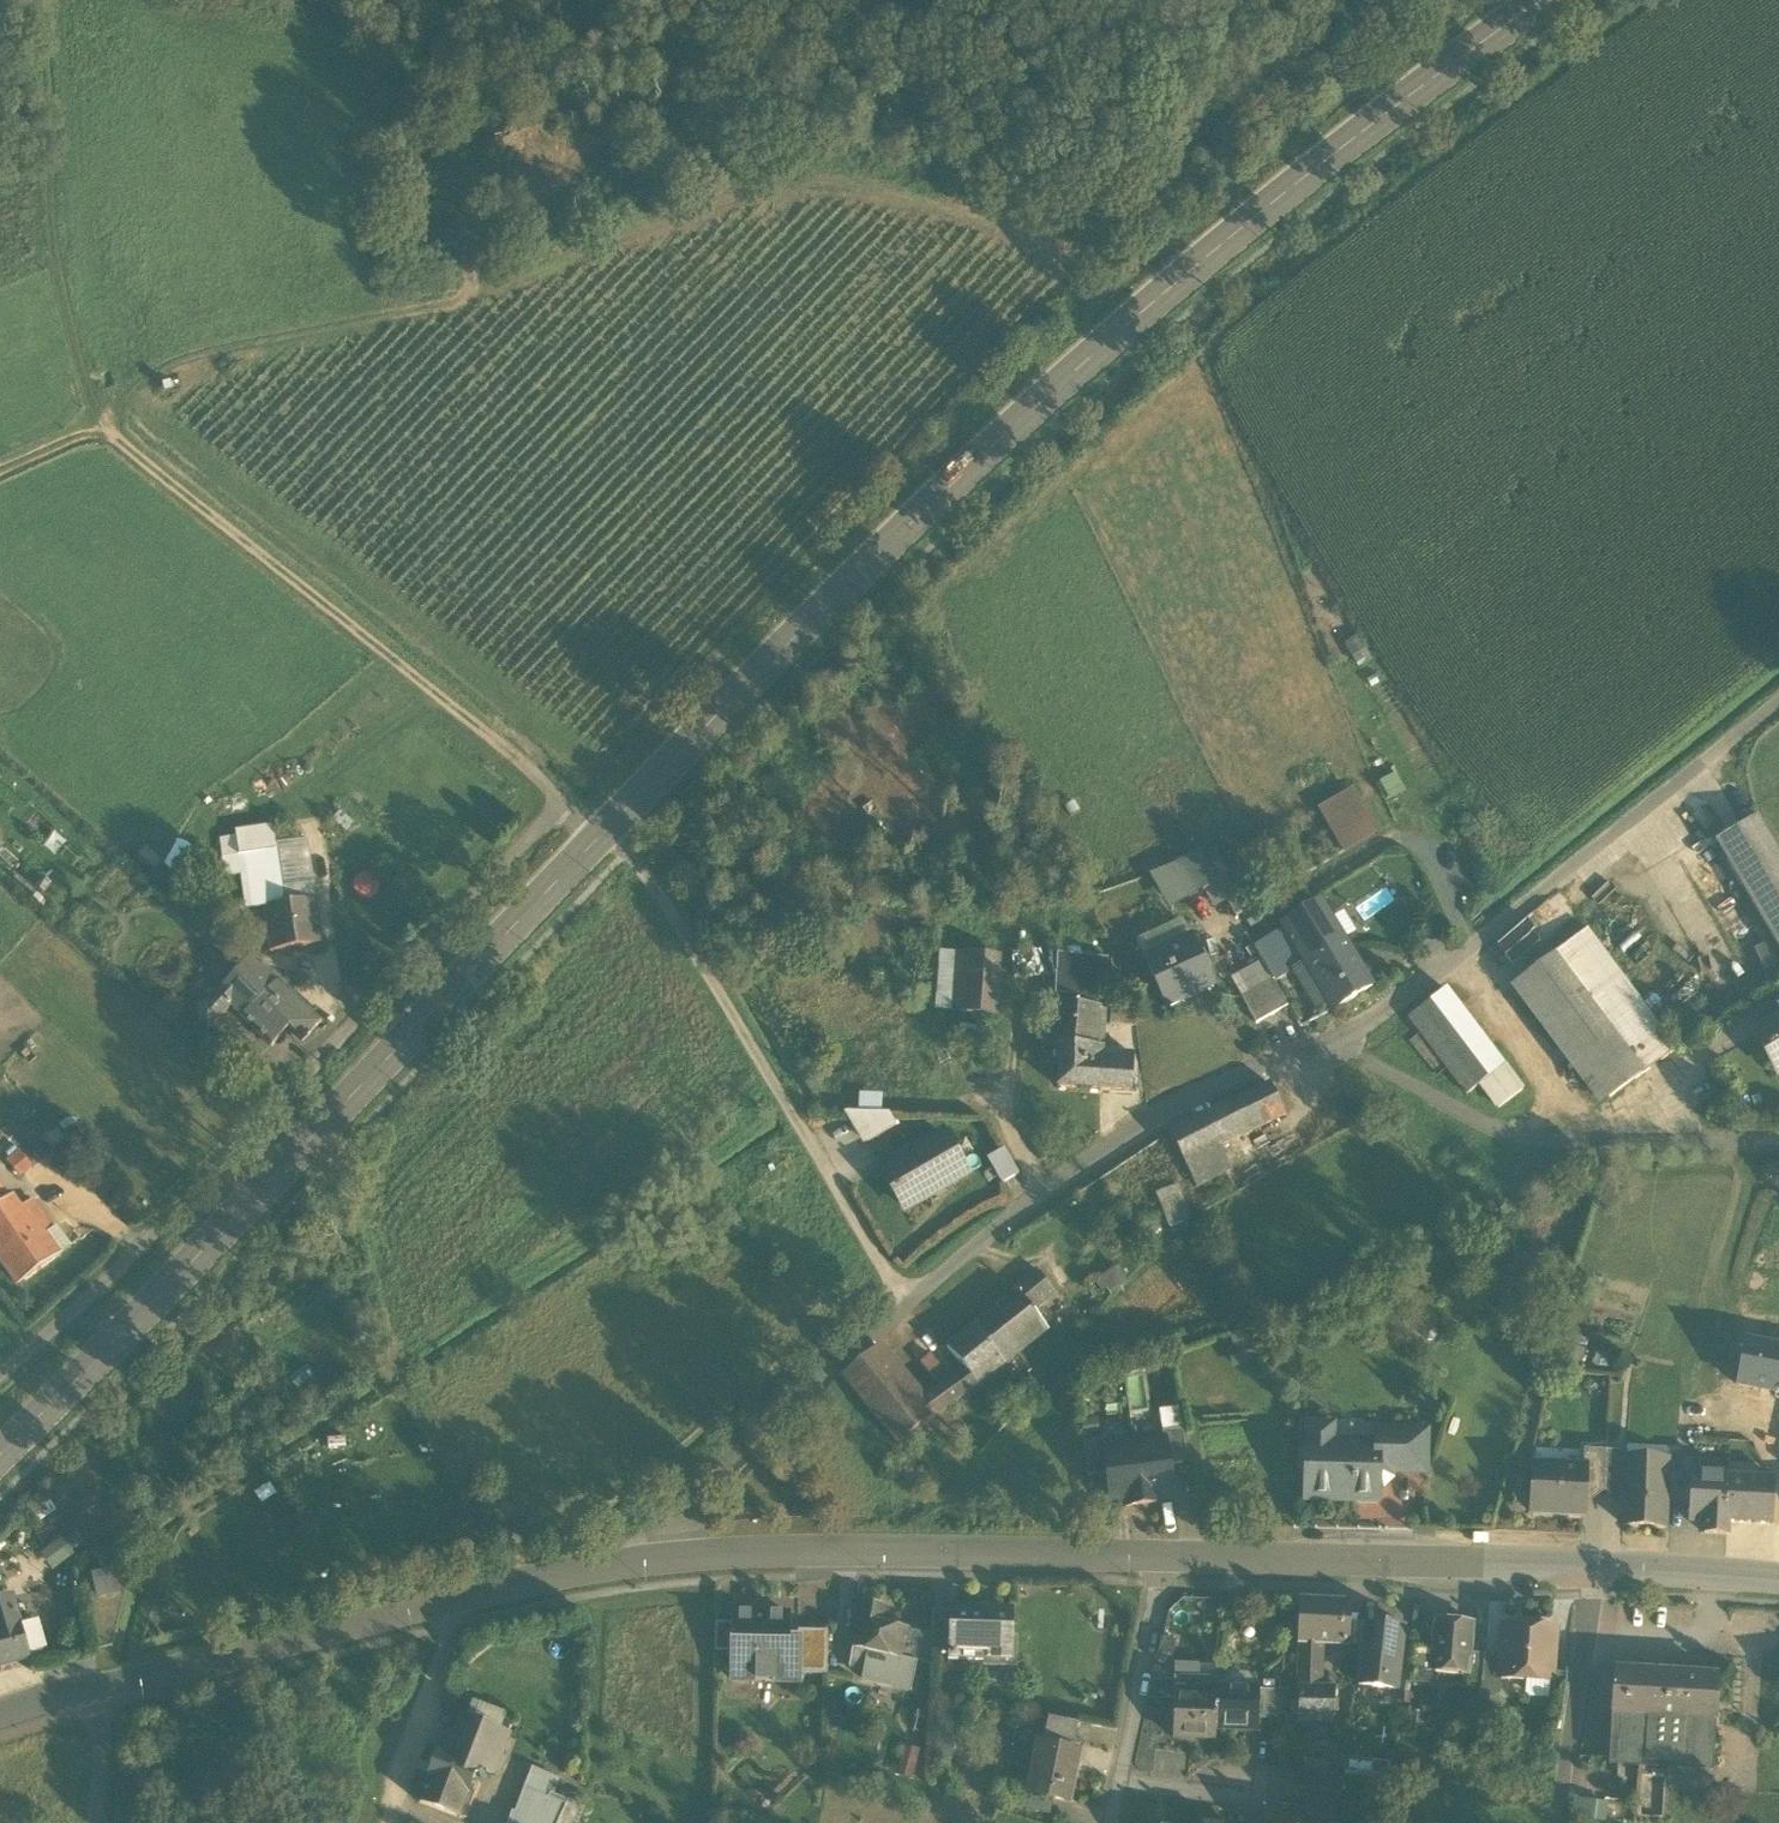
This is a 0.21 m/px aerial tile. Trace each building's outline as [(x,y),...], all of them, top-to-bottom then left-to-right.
[(1395,772),(1377,780),(1387,802),(1406,793),(1395,772)] [(1353,790),(1317,806),(1342,851),(1378,831),(1353,790)] [(1756,817),(1715,841),(1778,948),(1778,855),(1756,817)] [(242,839),(245,855),(276,850),(273,834),(242,839)] [(232,889),(249,887),(245,855),(242,839),(225,841),(232,889)] [(284,903),(294,901),(292,892),(314,888),(307,845),(276,850),(281,882),(284,903)] [(1203,853),(1224,878),(1234,870),(1213,845),(1203,853)] [(245,855),(249,887),(260,885),(281,882),(276,850),(245,855)] [(1172,866),(1189,898),(1217,882),(1202,856),(1177,865),(1172,866)] [(1189,898),(1172,866),(1150,875),(1168,908),(1189,898)] [(381,895),(377,873),(353,877),(357,899),(381,895)] [(262,898),(264,906),(280,903),(284,903),(281,882),(260,885),(262,898)] [(251,900),(262,898),(260,885),(249,887),(251,900)] [(316,898),(314,888),(292,892),(294,901),(316,898)] [(280,903),(287,947),(323,942),(316,898),(294,901),(284,903),(280,903)] [(264,906),(267,930),(269,938),(271,950),(287,947),(280,903),(264,906)] [(1284,926),(1305,961),(1342,938),(1321,904),(1284,926)] [(1136,941),(1145,960),(1191,938),(1182,919),(1136,941)] [(1265,965),(1273,981),(1305,961),(1284,926),(1253,946),(1265,965)] [(1587,929),(1553,954),(1521,979),(1609,1097),(1642,1073),(1676,1048),(1587,929)] [(1145,960),(1168,1008),(1213,987),(1191,938),(1145,960)] [(1372,986),(1342,938),(1305,961),(1336,1010),(1372,986)] [(1057,950),(1015,952),(1013,977),(1043,977),(1055,976),(1057,954),(1057,950)] [(950,1010),(955,953),(939,951),(934,1008),(950,1010)] [(992,1015),(996,977),(998,955),(997,955),(997,956),(955,953),(950,1010),(992,1015)] [(1062,995),(1062,1003),(1105,1007),(1108,958),(1079,956),(1057,954),(1055,976),(1055,994),(1062,995)] [(242,1016),(275,985),(271,981),(250,961),(218,992),(231,1004),(242,1016)] [(1273,981),(1265,965),(1233,979),(1244,998),(1273,981)] [(1048,994),(1055,994),(1055,976),(1043,977),(1048,994)] [(242,1016),(272,1046),(290,1028),(303,1040),(322,1020),(279,981),(275,985),(242,1016)] [(1242,999),(1256,1024),(1288,1006),(1273,981),(1244,998),(1242,999)] [(1462,1096),(1476,1086),(1500,1069),(1443,990),(1408,1021),(1462,1096)] [(208,1002),(208,1028),(214,1023),(231,1004),(218,992),(208,1002)] [(1103,1047),(1105,1007),(1062,1003),(1049,1002),(1047,1036),(1042,1036),(1041,1045),(1046,1046),(1060,1047),(1060,1045),(1101,1048),(1103,1047)] [(1110,1024),(1136,1025),(1134,1011),(1111,1010),(1110,1024)] [(1778,1069),(1778,1021),(1758,1034),(1778,1069)] [(217,1056),(236,1077),(252,1063),(214,1023),(208,1028),(208,1044),(217,1056)] [(1103,1048),(1103,1047),(1101,1048),(1060,1045),(1060,1047),(1057,1087),(1132,1091),(1134,1055),(1103,1053),(1103,1048)] [(1503,1067),(1500,1069),(1476,1086),(1496,1115),(1523,1096),(1503,1067)] [(1169,1133),(1194,1186),(1230,1169),(1219,1146),(1247,1134),(1286,1113),(1271,1083),(1231,1103),(1229,1099),(1169,1133)] [(859,1093),(858,1112),(883,1112),(883,1094),(859,1093)] [(848,1112),(867,1143),(896,1126),(889,1113),(848,1112)] [(882,1170),(905,1210),(933,1194),(932,1192),(946,1184),(947,1186),(965,1175),(943,1135),(882,1170)] [(18,1149),(4,1160),(20,1178),(33,1167),(18,1149)] [(987,1159),(1002,1184),(1018,1174),(1004,1149),(987,1159)] [(10,1197),(0,1183),(0,1204),(10,1197)] [(932,1192),(933,1194),(947,1186),(946,1184),(932,1192)] [(1156,1197),(1166,1225),(1190,1216),(1180,1188),(1156,1197)] [(42,1219),(31,1202),(24,1207),(15,1194),(10,1197),(0,1204),(0,1248),(42,1219)] [(42,1219),(0,1248),(0,1262),(15,1285),(57,1256),(43,1235),(50,1231),(42,1219)] [(1129,1284),(1118,1265),(1100,1277),(1111,1295),(1129,1284)] [(988,1314),(1003,1332),(1032,1309),(1054,1292),(1035,1268),(1011,1287),(1015,1292),(988,1314)] [(964,1368),(976,1383),(1045,1328),(1032,1309),(1003,1332),(988,1314),(947,1346),(964,1368)] [(1232,1347),(1252,1341),(1248,1328),(1229,1335),(1232,1347)] [(1258,1360),(1252,1341),(1232,1347),(1226,1349),(1232,1369),(1258,1360)] [(1778,1392),(1778,1348),(1744,1342),(1736,1384),(1778,1392)] [(844,1377),(898,1445),(930,1419),(918,1404),(876,1352),(844,1377)] [(920,1363),(937,1383),(947,1375),(930,1354),(920,1363)] [(964,1368),(956,1374),(968,1389),(976,1383),(964,1368)] [(930,1419),(968,1389),(956,1374),(918,1404),(930,1419)] [(1162,1432),(1182,1429),(1179,1408),(1159,1411),(1162,1432)] [(1080,1421),(1082,1438),(1101,1436),(1099,1419),(1080,1421)] [(1306,1499),(1377,1501),(1378,1487),(1382,1487),(1392,1477),(1392,1472),(1388,1472),(1388,1462),(1385,1462),(1385,1443),(1377,1443),(1331,1442),(1331,1428),(1310,1428),(1309,1442),(1307,1442),(1307,1450),(1304,1449),(1301,1452),(1301,1463),(1303,1466),(1306,1466),(1306,1499)] [(1165,1442),(1168,1466),(1187,1463),(1182,1429),(1162,1432),(1163,1442),(1165,1442)] [(1392,1472),(1426,1472),(1427,1431),(1377,1430),(1377,1443),(1385,1443),(1385,1462),(1388,1462),(1388,1472),(1392,1472)] [(1154,1440),(1133,1443),(1142,1505),(1160,1502),(1160,1499),(1173,1497),(1168,1466),(1165,1442),(1163,1442),(1154,1443),(1154,1440)] [(1083,1444),(1088,1478),(1107,1475),(1103,1451),(1105,1450),(1103,1441),(1083,1444)] [(1125,1507),(1142,1505),(1133,1443),(1113,1446),(1114,1449),(1105,1450),(1103,1451),(1107,1475),(1111,1506),(1124,1504),(1125,1507)] [(1584,1488),(1605,1489),(1606,1450),(1584,1449),(1583,1467),(1585,1467),(1584,1488)] [(1627,1451),(1606,1450),(1605,1489),(1624,1490),(1625,1459),(1626,1459),(1627,1451)] [(1623,1523),(1664,1525),(1666,1460),(1664,1460),(1663,1467),(1648,1467),(1648,1459),(1626,1459),(1625,1459),(1624,1490),(1623,1523)] [(789,1472),(795,1484),(805,1479),(798,1466),(789,1472)] [(1532,1513),(1583,1515),(1584,1488),(1585,1467),(1583,1467),(1557,1466),(1557,1473),(1534,1472),(1532,1513)] [(1726,1534),(1727,1522),(1728,1475),(1728,1474),(1693,1473),(1691,1521),(1704,1522),(1704,1533),(1726,1534)] [(1775,1478),(1728,1475),(1727,1522),(1773,1524),(1775,1478)] [(49,1496),(32,1506),(40,1521),(57,1511),(49,1496)] [(60,1538),(40,1555),(54,1571),(74,1555),(60,1538)] [(94,1581),(99,1599),(117,1593),(112,1575),(94,1581)] [(19,1624),(12,1598),(0,1601),(0,1629),(19,1624)] [(1301,1600),(1300,1642),(1321,1642),(1347,1642),(1347,1619),(1348,1601),(1301,1600)] [(900,1658),(906,1629),(878,1624),(882,1607),(861,1603),(848,1667),(863,1670),(862,1678),(912,1688),(917,1661),(900,1658)] [(952,1614),(953,1614),(953,1610),(932,1610),(932,1635),(931,1653),(951,1653),(952,1614)] [(1009,1660),(1010,1612),(992,1612),(992,1615),(953,1614),(952,1614),(951,1653),(951,1659),(1009,1660)] [(733,1681),(799,1682),(799,1674),(800,1640),(798,1640),(788,1640),(789,1614),(733,1614),(733,1623),(733,1652),(733,1681)] [(1347,1619),(1347,1642),(1362,1643),(1363,1620),(1347,1619)] [(1435,1619),(1432,1651),(1430,1671),(1433,1672),(1467,1675),(1468,1675),(1470,1653),(1473,1622),(1435,1619)] [(33,1620),(19,1624),(29,1657),(42,1653),(46,1648),(39,1624),(33,1620)] [(715,1652),(733,1652),(733,1623),(715,1623),(715,1652)] [(29,1657),(19,1624),(0,1629),(0,1668),(29,1660),(29,1657)] [(1359,1685),(1397,1689),(1404,1628),(1380,1625),(1377,1651),(1363,1649),(1359,1685)] [(1525,1680),(1551,1682),(1555,1629),(1504,1626),(1501,1655),(1500,1678),(1501,1678),(1525,1680)] [(917,1661),(923,1633),(906,1629),(900,1658),(917,1661)] [(799,1674),(828,1674),(828,1631),(798,1630),(798,1640),(800,1640),(799,1674)] [(923,1633),(917,1661),(931,1664),(931,1653),(932,1635),(923,1633)] [(1157,1664),(1173,1667),(1179,1640),(1163,1636),(1157,1664)] [(1320,1688),(1321,1642),(1300,1642),(1299,1687),(1320,1688)] [(1432,1685),(1433,1672),(1430,1671),(1432,1651),(1414,1649),(1411,1683),(1432,1685)] [(1466,1687),(1482,1688),(1484,1654),(1470,1653),(1468,1675),(1467,1675),(1466,1687)] [(1501,1655),(1484,1654),(1482,1688),(1481,1694),(1500,1695),(1501,1678),(1500,1678),(1501,1655)] [(1175,1664),(1174,1679),(1200,1679),(1200,1664),(1175,1664)] [(1680,1765),(1712,1767),(1718,1676),(1615,1671),(1613,1718),(1622,1719),(1621,1734),(1618,1733),(1616,1762),(1646,1763),(1648,1738),(1654,1738),(1654,1724),(1647,1723),(1647,1718),(1683,1720),(1680,1765)] [(1216,1689),(1258,1690),(1258,1676),(1256,1676),(1216,1676),(1216,1689)] [(1257,1718),(1278,1718),(1281,1691),(1283,1676),(1258,1676),(1258,1690),(1257,1718)] [(1174,1679),(1174,1698),(1216,1699),(1216,1689),(1216,1679),(1200,1679),(1174,1679)] [(1551,1682),(1525,1680),(1525,1696),(1550,1698),(1551,1682)] [(1298,1721),(1334,1721),(1335,1688),(1320,1688),(1299,1687),(1298,1721)] [(1258,1690),(1216,1689),(1216,1699),(1215,1729),(1257,1730),(1257,1718),(1258,1690)] [(1215,1729),(1216,1699),(1174,1698),(1173,1737),(1215,1738),(1215,1729)] [(473,1701),(466,1720),(507,1736),(514,1717),(473,1701)] [(936,1708),(935,1759),(952,1759),(953,1708),(936,1708)] [(1405,1736),(1425,1738),(1428,1714),(1408,1712),(1405,1736)] [(902,1724),(916,1726),(918,1716),(903,1714),(902,1724)] [(1500,1714),(1500,1729),(1516,1730),(1517,1715),(1500,1714)] [(1648,1738),(1646,1763),(1680,1765),(1683,1720),(1647,1718),(1647,1723),(1654,1724),(1654,1738),(1648,1738)] [(1042,1739),(1043,1721),(1022,1719),(1020,1737),(1042,1739)] [(1045,1738),(1075,1744),(1079,1724),(1049,1719),(1045,1738)] [(1479,1719),(1478,1738),(1495,1739),(1496,1720),(1479,1719)] [(445,1743),(442,1750),(479,1763),(483,1765),(486,1771),(493,1774),(499,1772),(502,1764),(498,1758),(507,1736),(466,1720),(458,1740),(452,1738),(445,1743)] [(1059,1800),(1071,1803),(1081,1751),(1038,1742),(1033,1764),(1040,1765),(1034,1795),(1059,1800)] [(904,1745),(896,1774),(912,1778),(920,1750),(904,1745)] [(421,1803),(458,1817),(468,1792),(479,1763),(442,1750),(441,1749),(421,1803)] [(1373,1761),(1371,1776),(1387,1777),(1388,1762),(1373,1761)] [(553,1794),(559,1780),(533,1769),(516,1813),(513,1812),(509,1822),(542,1822),(553,1794)] [(1298,1791),(1341,1797),(1343,1778),(1301,1772),(1298,1791)] [(474,1794),(468,1792),(458,1817),(458,1818),(464,1820),(474,1794)] [(553,1794),(542,1822),(557,1822),(567,1801),(553,1794)] [(1047,1822),(1055,1822),(1059,1800),(1034,1795),(1029,1818),(1047,1822)] [(1573,1799),(1570,1822),(1603,1822),(1606,1804),(1573,1799)] [(567,1801),(557,1822),(578,1822),(584,1808),(567,1801)] [(1324,1819),(1282,1814),(1281,1822),(1324,1822),(1324,1819)]
